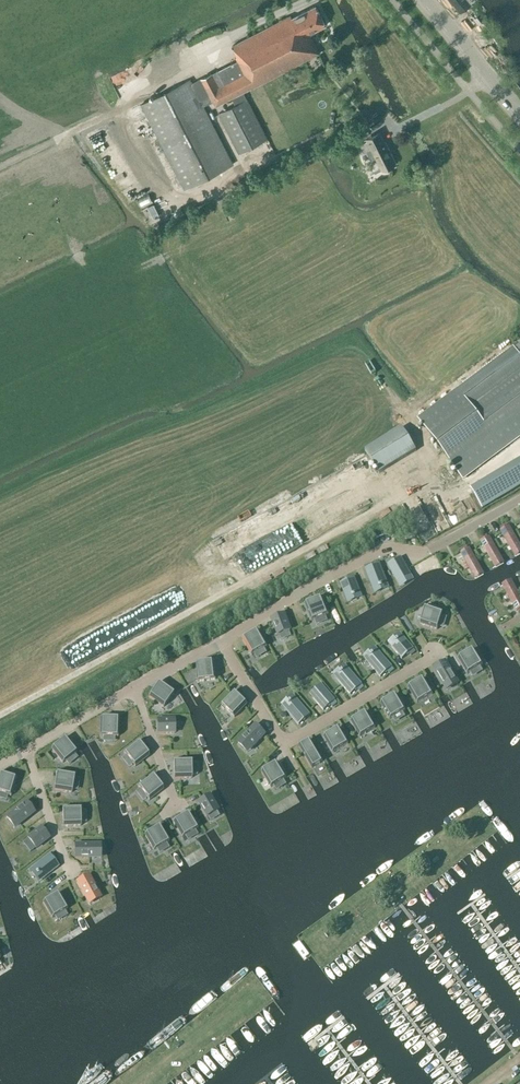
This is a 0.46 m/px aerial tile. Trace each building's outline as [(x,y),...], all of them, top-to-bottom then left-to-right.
[(473,0),(452,0),(461,11),(473,0)] [(325,25),(316,6),(292,18),(290,15),(233,45),(238,55),(236,56),(238,60),(212,73),(192,83),(190,79),(141,104),(185,189),(233,163),(204,105),(213,101),(215,105),(231,97),(235,104),(218,113),(239,152),(267,138),(243,91),(251,87),(251,88),(319,53),(309,33),(325,25)] [(367,138),(368,140),(360,144),(364,152),(366,151),(371,160),(376,158),(382,170),(396,163),(380,132),(367,138)] [(515,352),(514,350),(419,421),(463,479),(519,436),(519,348),(515,352)] [(379,474),(416,451),(402,428),(365,451),(379,474)] [(471,490),(482,509),(519,487),(519,461),(471,490)] [(513,553),(519,549),(519,547),(509,527),(508,528),(506,525),(500,529),(502,531),(501,532),(513,553)] [(481,543),(493,564),(501,560),(489,538),(488,539),(487,536),(481,540),(482,542),(481,543)] [(461,554),(473,575),(481,571),(469,550),(468,550),(466,547),(460,551),(462,554),(461,554)] [(412,578),(401,558),(388,566),(398,585),(412,578)] [(373,590),(387,585),(379,564),(365,570),(373,590)] [(354,578),(340,584),(346,599),(360,594),(354,578)] [(519,613),(519,599),(513,586),(505,590),(517,611),(518,611),(519,614),(519,613)] [(322,598),(305,605),(311,622),(328,615),(325,606),(328,605),(325,599),(323,600),(322,598)] [(425,608),(419,626),(437,631),(442,614),(425,608)] [(284,615),(272,620),(278,636),(290,631),(284,615)] [(258,631),(242,640),(251,656),(267,647),(258,631)] [(401,661),(413,651),(402,638),(390,648),(401,661)] [(376,649),(364,659),(379,676),(390,666),(376,649)] [(483,665),(474,650),(458,659),(467,675),(483,665)] [(216,680),(214,662),(196,664),(198,682),(216,680)] [(434,669),(444,686),(447,691),(458,685),(455,680),(445,662),(434,669)] [(356,691),(361,687),(345,668),(333,678),(347,695),(354,689),(356,691)] [(408,688),(417,704),(433,695),(424,679),(408,688)] [(174,693),(159,683),(149,697),(163,708),(174,693)] [(324,688),(312,698),(324,711),(330,705),(333,708),(337,704),(324,688)] [(247,705),(234,692),(222,705),(234,718),(247,705)] [(405,711),(396,695),(381,704),(390,720),(405,711)] [(298,727),(309,717),(295,700),(284,710),(298,727)] [(375,728),(366,713),(351,722),(360,737),(375,728)] [(100,737),(118,737),(119,719),(100,718),(100,737)] [(175,734),(175,721),(157,721),(157,734),(175,734)] [(256,726),(250,732),(247,730),(243,735),(245,737),(238,744),(247,753),(265,735),(256,726)] [(339,728),(324,738),(333,753),(348,744),(339,728)] [(76,751),(65,737),(51,748),(62,762),(76,751)] [(323,762),(310,741),(299,747),(312,769),(323,762)] [(135,767),(149,756),(138,742),(124,753),(135,767)] [(191,761),(173,761),(174,779),(192,779),(191,761)] [(286,779),(277,763),(262,772),(271,788),(286,779)] [(54,790),(72,793),(75,775),(57,772),(54,790)] [(11,797),(16,780),(0,775),(0,794),(11,797)] [(142,784),(138,787),(149,801),(163,790),(152,775),(147,780),(145,777),(140,781),(142,784)] [(209,796),(198,803),(207,818),(218,811),(209,796)] [(27,802),(11,814),(18,825),(34,813),(27,802)] [(80,809),(61,809),(62,828),(80,827),(80,809)] [(189,813),(173,822),(182,838),(198,829),(193,821),(190,815),(189,813)] [(165,841),(166,841),(156,825),(150,828),(148,826),(143,829),(144,832),(141,834),(150,849),(165,840),(165,841)] [(41,829),(27,840),(35,850),(49,839),(41,829)] [(100,859),(101,846),(75,846),(75,859),(100,859)] [(32,868),(36,873),(36,874),(37,876),(38,875),(42,880),(59,867),(50,855),(32,868)] [(88,876),(76,883),(86,900),(89,905),(100,899),(98,894),(88,876)] [(68,909),(59,894),(43,903),(52,918),(68,909)]
